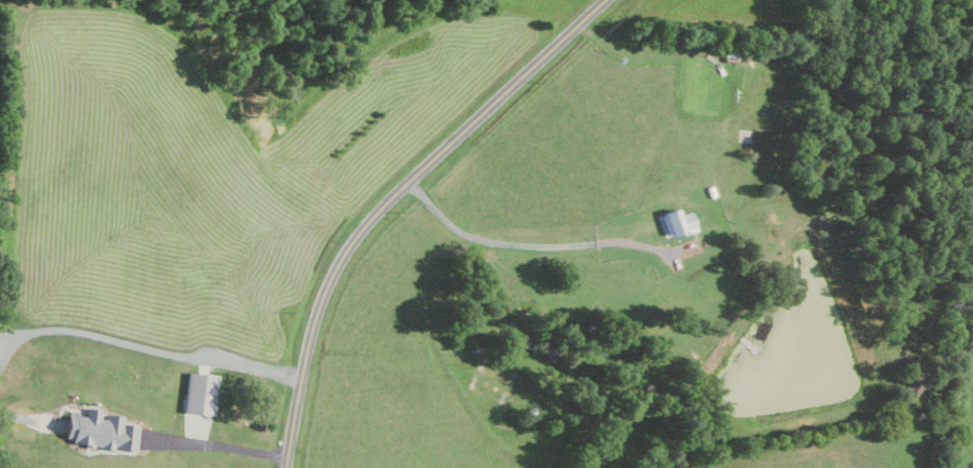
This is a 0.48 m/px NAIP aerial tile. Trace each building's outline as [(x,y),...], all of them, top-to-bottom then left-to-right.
[(700,226),(695,211),(686,214),(683,207),(659,216),(666,238),(700,226)] [(188,409),(218,410),(219,373),(189,372),(188,409)] [(137,451),(141,425),(124,422),(125,415),(108,413),(108,418),(71,413),(67,442),(137,451)]
